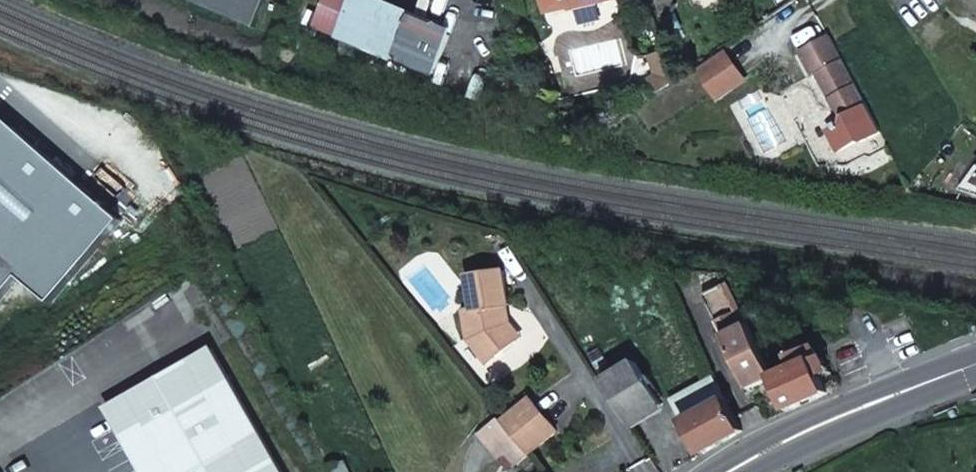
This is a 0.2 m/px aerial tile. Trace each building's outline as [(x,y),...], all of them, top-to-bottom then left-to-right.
[(208,4),(254,23),(264,0),(210,0),(208,4)] [(395,56),(412,17),(388,6),(375,0),(328,0),(318,23),(395,56)] [(550,9),(573,4),(574,7),(605,0),(548,0),(550,9)] [(412,17),(395,56),(434,72),(451,34),(412,17)] [(884,134),(830,35),(800,53),(814,78),(818,75),(836,109),(840,106),(847,120),(843,122),(845,124),(833,132),(843,151),(860,142),(866,143),(884,134)] [(681,79),(668,48),(654,54),(661,73),(653,78),(662,92),(681,79)] [(731,51),(704,69),(722,96),(749,78),(731,51)] [(840,106),(836,109),(843,122),(847,120),(840,106)] [(15,286),(43,311),(115,227),(0,130),(0,304),(15,286)] [(506,305),(504,271),(467,273),(469,307),(463,308),(464,331),(481,359),(513,340),(501,319),(500,305),(506,305)] [(773,366),(733,281),(714,290),(725,312),(718,316),(727,334),(748,378),(773,366)] [(725,312),(714,290),(708,293),(718,316),(725,312)] [(501,319),(513,340),(518,337),(507,318),(506,305),(500,305),(501,319)] [(788,343),(794,356),(812,348),(816,357),(817,358),(824,355),(816,342),(804,348),(799,338),(788,343)] [(799,366),(778,376),(776,377),(791,408),(831,390),(824,374),(817,358),(816,357),(812,348),(794,356),(799,366)] [(212,351),(107,412),(141,471),(281,471),(212,351)] [(824,355),(817,358),(824,374),(834,369),(824,355)] [(637,363),(606,381),(632,422),(663,404),(637,363)] [(778,376),(773,366),(748,378),(753,388),(776,377),(778,376)] [(677,399),(683,411),(723,389),(718,377),(677,399)] [(524,386),(494,410),(510,430),(520,442),(550,419),(524,386)] [(723,389),(683,411),(703,454),(743,431),(723,389)] [(494,410),(492,407),(467,429),(485,451),(491,446),(510,430),(494,410)] [(510,430),(491,446),(502,460),(521,443),(520,442),(510,430)] [(331,471),(347,471),(341,459),(328,466),(331,471)]
